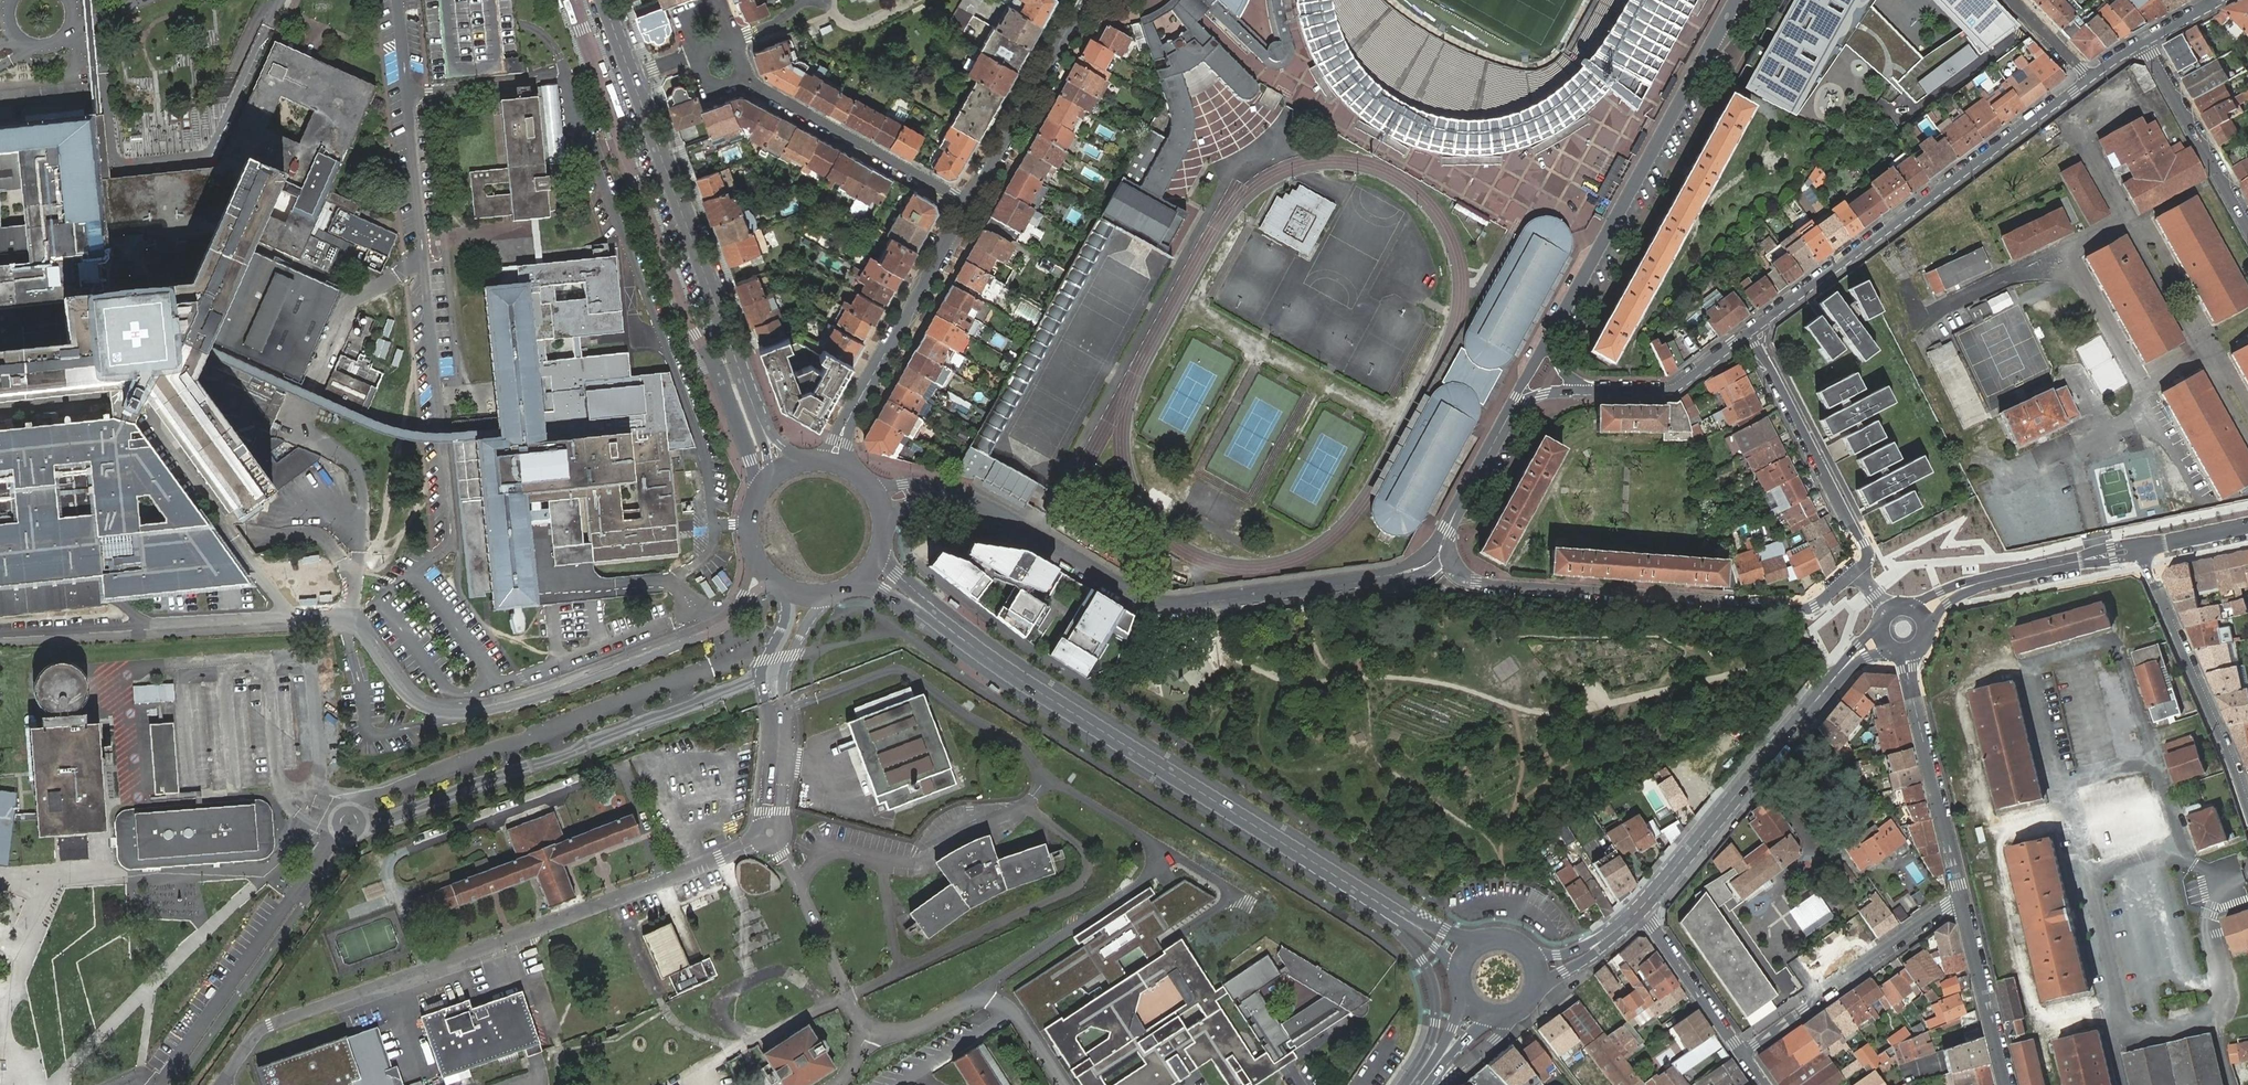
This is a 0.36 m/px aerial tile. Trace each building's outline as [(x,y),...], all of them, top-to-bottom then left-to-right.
[(102,190),(108,189),(100,121),(92,34),(89,0),(81,0),(84,34),(92,122),(95,122),(102,190)] [(431,82),(522,74),(521,63),(517,64),(513,24),(511,0),(424,0),(431,82)] [(662,6),(660,0),(654,0),(633,8),(644,37),(648,39),(653,37),(654,39),(656,40),(658,41),(661,41),(662,39),(664,38),(664,36),(664,33),(669,31),(670,27),(662,6)] [(747,19),(768,12),(764,1),(758,3),(755,4),(754,1),(754,0),(735,0),(734,0),(738,11),(741,10),(744,17),(747,19)] [(957,6),(971,14),(979,0),(961,0),(957,6)] [(1021,12),(1042,23),(1055,0),(1028,0),(1021,12)] [(1199,0),(1177,0),(1175,1),(1196,22),(1202,17),(1208,10),(1199,0)] [(1208,10),(1262,62),(1271,67),(1274,69),(1279,69),(1281,68),(1285,67),(1291,61),(1293,53),(1293,48),(1291,42),(1286,24),(1284,17),(1282,5),(1282,0),(1272,0),(1273,8),(1276,23),(1281,42),(1278,41),(1275,41),(1270,44),(1267,49),(1267,52),(1235,22),(1240,14),(1246,3),(1247,0),(1199,0),(1208,10)] [(1305,43),(1315,65),(1319,70),(1324,78),(1334,92),(1338,97),(1350,109),(1358,116),(1366,122),(1379,131),(1384,134),(1390,137),(1408,144),(1433,152),(1465,156),(1472,156),(1478,156),(1502,153),(1523,147),(1553,135),(1558,132),(1564,128),(1582,114),(1608,89),(1569,47),(1557,58),(1544,66),(1531,69),(1517,69),(1502,65),(1484,59),(1465,52),(1440,40),(1411,21),(1384,2),(1381,0),(1295,0),(1296,7),(1305,43)] [(1569,47),(1608,89),(1634,111),(1635,109),(1695,0),(1594,0),(1569,47)] [(1794,1),(1792,0),(1782,0),(1767,27),(1777,33),(1766,51),(1757,46),(1746,64),(1756,70),(1745,90),(1794,114),(1843,28),(1858,0),(1795,0),(1794,1)] [(1843,28),(1892,79),(1917,104),(1988,50),(1968,30),(1923,59),(1865,0),(1858,0),(1843,28)] [(1968,30),(1975,25),(1950,0),(1938,0),(1968,30)] [(1988,50),(2017,27),(1990,0),(1950,0),(1975,25),(1968,30),(1988,50)] [(2065,0),(2060,0),(2059,2),(2057,0),(2042,0),(2035,7),(2047,18),(2065,0)] [(2047,18),(2059,31),(2074,16),(2074,17),(2076,16),(2080,12),(2082,11),(2071,0),(2066,0),(2065,0),(2047,18)] [(2145,24),(2123,0),(2118,0),(2108,8),(2131,33),(2145,24)] [(2145,24),(2167,12),(2157,0),(2123,0),(2145,24)] [(2167,12),(2188,1),(2186,0),(2157,0),(2167,12)] [(2215,17),(2223,26),(2231,17),(2247,34),(2247,0),(2222,14),(2215,17)] [(1170,124),(1170,129),(1168,136),(1166,139),(1139,187),(1162,200),(1162,199),(1161,198),(1162,197),(1161,197),(1187,150),(1191,140),(1193,133),(1194,124),(1193,115),(1181,73),(1182,73),(1182,74),(1184,73),(1183,72),(1187,71),(1188,72),(1189,71),(1189,70),(1195,66),(1195,67),(1197,66),(1196,65),(1199,63),(1200,63),(1201,62),(1200,61),(1201,61),(1238,97),(1243,99),(1246,99),(1249,98),(1253,96),(1255,93),(1256,91),(1257,89),(1257,85),(1254,80),(1196,22),(1175,1),(1172,5),(1158,14),(1150,19),(1141,22),(1153,61),(1164,57),(1167,68),(1156,71),(1170,118),(1170,124)] [(1021,12),(1007,5),(995,27),(1029,46),(1042,23),(1021,12)] [(2108,8),(2106,5),(2095,15),(2096,17),(2117,40),(2131,33),(2108,8)] [(971,14),(957,6),(944,29),(959,37),(972,14),(971,14)] [(2076,16),(2085,27),(2096,17),(2095,15),(2093,14),(2090,14),(2086,17),(2086,20),(2080,12),(2076,16)] [(2090,60),(2105,49),(2085,27),(2076,16),(2074,17),(2074,16),(2059,31),(2068,40),(2088,60),(2090,60)] [(2085,27),(2105,49),(2115,42),(2117,40),(2096,17),(2085,27)] [(1137,23),(1131,25),(1138,51),(1147,48),(1139,23),(1137,23)] [(993,26),(980,49),(1016,69),(1029,46),(995,27),(993,26)] [(1097,45),(1113,54),(1116,55),(1120,58),(1130,40),(1107,27),(1097,45)] [(2185,35),(2199,60),(2202,64),(2206,62),(2204,58),(2209,54),(2211,58),(2215,56),(2212,49),(2199,27),(2185,35)] [(2164,46),(2178,71),(2199,60),(2185,35),(2164,46)] [(796,57),(797,57),(790,38),(784,40),(778,42),(754,52),(753,52),(760,71),(787,61),(788,61),(790,60),(794,58),(796,57)] [(2067,77),(2028,38),(2022,42),(2035,60),(2027,66),(2047,92),(2067,77)] [(1090,41),(1080,58),(1108,74),(1115,63),(1112,62),(1109,60),(1113,54),(1097,45),(1090,41)] [(2212,49),(2215,56),(2218,60),(2224,57),(2218,46),(2212,49)] [(980,49),(967,71),(976,76),(1003,92),(1016,69),(980,49)] [(257,242),(293,258),(305,233),(320,199),(324,189),(368,91),(304,63),(277,51),(221,177),(171,292),(190,290),(245,163),(284,180),(257,242)] [(2024,109),(2047,92),(2027,66),(2020,56),(2013,60),(2021,70),(2005,82),(2024,109)] [(792,91),(804,71),(806,67),(807,64),(796,57),(794,58),(790,60),(788,61),(787,61),(760,71),(764,76),(792,91)] [(1076,65),(1066,82),(1095,98),(1099,100),(1101,97),(1097,95),(1105,81),(1109,74),(1108,74),(1080,58),(1076,65)] [(2204,68),(2183,80),(2194,100),(2224,84),(2229,81),(2218,60),(2204,68)] [(909,77),(916,68),(907,61),(900,70),(909,77)] [(2144,66),(2133,64),(2130,67),(2137,80),(2136,80),(2144,93),(2155,86),(2148,73),(2144,66)] [(827,69),(819,65),(814,74),(821,79),(823,76),(826,71),(827,69)] [(809,101),(821,80),(821,79),(814,74),(813,76),(804,71),(792,91),(809,101)] [(1003,92),(976,76),(950,122),(951,122),(978,137),(1003,92)] [(1671,91),(1678,80),(1675,78),(1673,78),(1671,79),(1662,96),(1662,98),(1666,101),(1671,91)] [(839,92),(840,90),(834,87),(828,83),(821,80),(809,101),(828,111),(839,92)] [(1097,95),(1101,97),(1103,93),(1105,91),(1109,83),(1105,81),(1097,95)] [(1969,81),(1963,86),(1966,91),(1972,86),(1969,81)] [(1066,82),(1058,97),(1084,111),(1087,112),(1088,110),(1093,101),(1095,98),(1066,82)] [(2002,125),(2024,109),(2005,82),(1985,96),(1982,92),(1979,95),(1982,99),(2002,125)] [(2224,84),(2194,100),(2203,116),(2232,100),(2224,84)] [(676,124),(684,144),(709,134),(702,115),(700,110),(701,109),(693,88),(689,87),(684,88),(683,86),(681,85),(677,85),(675,87),(674,88),(673,91),(673,93),(669,94),(667,98),(675,121),(684,118),(686,121),(676,124)] [(1267,87),(1259,103),(1274,111),(1282,95),(1267,87)] [(534,94),(535,98),(537,98),(537,101),(538,112),(536,112),(540,145),(561,143),(560,119),(557,89),(540,89),(540,94),(534,94)] [(2203,116),(2212,131),(2229,121),(2231,120),(2228,115),(2237,110),(2234,105),(2237,103),(2246,98),(2247,99),(2247,98),(2247,91),(2232,100),(2203,116)] [(843,119),(854,99),(839,92),(828,111),(843,119)] [(738,96),(729,99),(741,126),(750,131),(750,132),(752,136),(764,143),(765,141),(779,116),(744,97),(738,96)] [(1752,108),(1730,96),(1590,351),(1612,363),(1738,132),(1752,108)] [(1058,97),(1046,118),(1069,131),(1076,118),(1079,119),(1084,111),(1058,97)] [(537,98),(535,98),(516,100),(502,101),(504,119),(508,168),(498,169),(470,172),(475,219),(504,216),(511,215),(512,222),(534,220),(548,218),(548,212),(563,210),(558,163),(563,163),(561,143),(540,145),(536,112),(538,112),(537,101),(537,98)] [(873,136),(885,114),(855,98),(854,99),(843,119),(873,136)] [(1964,116),(1950,98),(1947,100),(1960,118),(1954,123),(1950,117),(1947,119),(1948,119),(1970,150),(1982,140),(1964,116)] [(698,151),(713,145),(714,148),(745,136),(742,129),(741,126),(729,99),(701,109),(700,110),(702,115),(709,134),(684,144),(696,177),(715,170),(709,154),(707,154),(703,155),(700,156),(698,151)] [(1982,140),(2002,125),(1982,99),(1979,101),(1981,104),(1964,116),(1982,140)] [(2243,113),(2237,103),(2234,105),(2237,110),(2228,115),(2231,120),(2243,113)] [(900,109),(896,116),(904,120),(908,113),(900,109)] [(896,116),(886,111),(885,114),(894,119),(896,116)] [(1938,126),(1928,112),(1925,114),(1940,134),(1939,134),(1943,139),(1957,159),(1970,150),(1948,119),(1938,126)] [(902,123),(904,120),(896,116),(894,119),(885,114),(873,136),(890,146),(902,123)] [(796,125),(779,116),(765,141),(764,143),(759,152),(763,154),(766,149),(779,156),(782,150),(783,149),(796,125)] [(1046,118),(1036,136),(1066,152),(1070,154),(1072,156),(1075,151),(1072,149),(1066,146),(1071,138),(1074,140),(1076,136),(1069,131),(1046,118)] [(2134,178),(2183,151),(2179,144),(2168,150),(2153,122),(2144,127),(2139,119),(2100,141),(2107,154),(2118,174),(2124,170),(2123,167),(2127,165),(2129,168),(2133,176),(2134,178)] [(2229,121),(2212,131),(2220,145),(2238,135),(2229,121)] [(95,122),(92,122),(0,132),(0,309),(64,302),(114,297),(102,190),(95,122)] [(966,159),(978,137),(951,122),(939,144),(944,147),(966,159)] [(910,157),(922,135),(923,134),(902,123),(890,146),(910,157)] [(818,137),(796,125),(783,149),(805,161),(818,137)] [(1166,139),(1148,129),(1141,142),(1128,165),(1121,177),(1139,187),(1166,139)] [(1088,132),(1083,140),(1088,142),(1092,135),(1088,132)] [(1631,152),(1636,155),(1642,143),(1648,134),(1644,132),(1643,132),(1641,133),(1631,152)] [(1036,136),(1027,152),(1056,169),(1066,152),(1036,136)] [(839,149),(818,137),(805,161),(801,168),(808,171),(812,165),(826,173),(839,149)] [(1928,180),(1938,173),(1957,159),(1943,139),(1933,146),(1929,141),(1925,141),(1920,144),(1919,149),(1923,154),(1914,161),(1928,180)] [(957,176),(966,159),(944,147),(933,169),(949,178),(957,176)] [(2206,176),(2190,147),(2183,151),(2134,178),(2123,184),(2139,213),(2206,176)] [(826,173),(822,179),(830,183),(833,178),(834,175),(841,180),(842,179),(854,157),(839,149),(826,173)] [(1027,152),(1017,169),(1040,182),(1046,172),(1053,176),(1056,169),(1027,152)] [(2227,159),(2233,169),(2242,184),(2247,181),(2247,161),(2242,165),(2236,154),(2227,159)] [(1914,161),(1910,156),(1892,170),(1910,194),(1928,180),(1914,161)] [(872,167),(854,157),(842,179),(847,182),(849,183),(846,188),(857,194),(872,167)] [(110,386),(121,385),(141,383),(239,519),(274,494),(247,458),(194,384),(207,356),(210,347),(257,242),(284,180),(245,163),(190,290),(171,292),(114,297),(64,302),(69,348),(0,355),(0,397),(110,386)] [(2090,224),(2108,214),(2079,164),(2061,174),(2090,224)] [(1827,178),(1817,165),(1808,178),(1814,187),(1827,178)] [(715,170),(696,177),(703,197),(725,189),(734,185),(726,166),(721,168),(717,169),(715,170)] [(893,178),(872,167),(857,194),(848,210),(859,217),(868,201),(871,196),(880,201),(881,200),(893,178)] [(1891,168),(1870,184),(1879,197),(1888,211),(1910,194),(1892,170),(1891,168)] [(1017,169),(1004,193),(1026,206),(1028,203),(1038,185),(1040,182),(1017,169)] [(171,292),(221,177),(118,188),(108,189),(102,190),(114,297),(171,292)] [(1162,200),(1139,187),(1121,177),(1098,218),(1102,220),(1113,226),(1119,230),(1161,253),(1164,254),(1168,247),(1167,247),(1172,239),(1173,239),(1174,238),(1173,238),(1178,229),(1178,230),(1179,228),(1178,228),(1183,219),(1183,220),(1187,214),(1162,200)] [(1314,242),(1335,204),(1299,184),(1295,190),(1292,188),(1289,194),(1285,192),(1281,198),(1276,196),(1263,221),(1268,224),(1264,231),(1300,250),(1307,238),(1314,242)] [(1038,185),(1028,203),(1034,207),(1045,189),(1038,185)] [(365,214),(367,209),(332,192),(324,189),(320,199),(364,217),(365,214)] [(725,189),(703,197),(712,221),(740,210),(734,193),(727,195),(725,189)] [(927,197),(914,190),(902,212),(903,213),(928,226),(933,218),(930,216),(933,209),(932,204),(925,200),(927,197)] [(1863,229),(1888,211),(1879,197),(1872,202),(1865,192),(1846,206),(1863,229)] [(990,217),(985,226),(1016,242),(1020,234),(1034,210),(1026,206),(1004,193),(990,217)] [(935,202),(927,197),(925,200),(932,204),(933,209),(930,216),(933,218),(938,210),(935,202)] [(2247,304),(2247,295),(2193,197),(2155,219),(2214,323),(2247,304)] [(1850,239),(1863,229),(1846,206),(1843,201),(1830,210),(1832,214),(1850,239)] [(740,210),(712,221),(720,242),(748,231),(750,230),(756,228),(755,227),(753,216),(752,213),(748,207),(740,210)] [(338,208),(328,232),(368,250),(361,265),(380,274),(396,240),(396,236),(393,233),(338,208)] [(2011,259),(2070,231),(2059,209),(2001,238),(2011,259)] [(928,226),(903,213),(901,217),(899,217),(897,222),(895,225),(893,228),(894,230),(891,235),(894,236),(916,249),(928,226)] [(1832,214),(1815,226),(1833,251),(1850,239),(1832,214)] [(1493,368),(1499,367),(1502,365),(1507,362),(1509,360),(1513,356),(1568,255),(1570,250),(1571,244),(1571,240),(1570,235),(1568,230),(1565,225),(1561,222),(1557,219),(1553,217),(1547,216),(1541,216),(1535,218),(1530,220),(1526,224),(1521,231),(1519,235),(1467,329),(1465,335),(1464,340),(1464,345),(1465,350),(1467,355),(1470,359),(1474,363),(1479,365),(1483,367),(1489,368),(1493,368)] [(1101,222),(1102,220),(1098,218),(1086,240),(1068,271),(1063,280),(1055,294),(1047,309),(1033,332),(1025,348),(1017,362),(1007,380),(997,397),(988,413),(979,430),(970,446),(976,449),(983,436),(982,436),(988,425),(989,426),(990,424),(989,424),(989,423),(989,422),(989,421),(989,420),(990,419),(990,418),(991,417),(991,416),(992,416),(992,415),(993,414),(994,414),(995,413),(996,413),(996,412),(995,412),(995,411),(995,410),(995,409),(996,408),(996,407),(996,406),(997,406),(997,405),(997,404),(998,404),(998,403),(999,403),(999,402),(1000,402),(1001,402),(1001,401),(1002,401),(1003,400),(1002,400),(1002,399),(1002,398),(1002,397),(1002,396),(1003,396),(1003,395),(1003,394),(1004,393),(1005,392),(1005,391),(1006,391),(1006,390),(1007,390),(1008,389),(1009,389),(1016,376),(1015,376),(1015,375),(1015,374),(1016,374),(1016,373),(1016,372),(1016,371),(1017,370),(1018,369),(1018,368),(1019,367),(1020,366),(1021,365),(1022,366),(1022,364),(1022,363),(1022,362),(1022,361),(1022,360),(1023,359),(1023,358),(1024,357),(1024,356),(1025,356),(1025,355),(1026,355),(1027,354),(1028,353),(1029,353),(1028,352),(1028,351),(1029,350),(1029,349),(1029,348),(1029,347),(1030,346),(1030,345),(1031,345),(1031,344),(1032,343),(1033,343),(1033,342),(1034,342),(1034,341),(1035,341),(1036,341),(1035,340),(1035,339),(1035,338),(1035,337),(1036,336),(1036,335),(1036,334),(1037,334),(1037,333),(1038,332),(1039,331),(1040,330),(1041,329),(1042,329),(1042,328),(1042,327),(1042,326),(1042,325),(1042,324),(1043,323),(1043,322),(1044,322),(1044,321),(1044,320),(1045,320),(1045,319),(1046,319),(1046,318),(1047,318),(1048,317),(1048,318),(1049,317),(1048,316),(1048,315),(1049,314),(1048,313),(1049,313),(1049,312),(1049,311),(1049,310),(1050,310),(1050,309),(1051,309),(1051,308),(1052,307),(1053,306),(1054,305),(1055,306),(1056,304),(1055,304),(1055,303),(1055,302),(1055,301),(1055,300),(1056,300),(1056,299),(1057,298),(1057,297),(1058,296),(1059,295),(1059,294),(1060,294),(1061,293),(1062,294),(1069,280),(1068,280),(1068,279),(1069,278),(1069,277),(1069,276),(1069,275),(1070,274),(1070,273),(1071,273),(1071,272),(1072,271),(1073,270),(1074,270),(1074,269),(1075,269),(1076,268),(1075,268),(1075,267),(1075,266),(1075,265),(1075,264),(1076,263),(1076,262),(1077,261),(1078,260),(1078,259),(1079,259),(1079,258),(1080,258),(1080,257),(1081,257),(1082,257),(1082,256),(1082,255),(1082,254),(1082,253),(1082,252),(1082,251),(1083,250),(1083,249),(1084,249),(1084,248),(1085,247),(1086,246),(1087,245),(1088,245),(1089,245),(1089,244),(1088,244),(1088,243),(1088,242),(1089,242),(1089,241),(1089,240),(1089,239),(1090,238),(1090,237),(1091,236),(1091,235),(1092,235),(1093,235),(1093,234),(1094,233),(1095,233),(1096,231),(1101,222)] [(986,455),(1113,226),(1102,220),(1101,222),(1096,231),(1095,233),(1094,233),(1093,234),(1093,235),(1092,235),(1091,235),(1091,236),(1090,237),(1090,238),(1089,239),(1089,240),(1089,241),(1089,242),(1088,242),(1088,243),(1088,244),(1089,244),(1089,245),(1088,245),(1087,245),(1086,246),(1085,247),(1084,248),(1084,249),(1083,249),(1083,250),(1082,251),(1082,252),(1082,253),(1082,254),(1082,255),(1082,256),(1082,257),(1081,257),(1080,257),(1080,258),(1079,258),(1079,259),(1078,259),(1078,260),(1077,261),(1076,262),(1076,263),(1075,264),(1075,265),(1075,266),(1075,267),(1075,268),(1076,268),(1075,269),(1074,269),(1074,270),(1073,270),(1072,271),(1071,272),(1071,273),(1070,273),(1070,274),(1069,275),(1069,276),(1069,277),(1069,278),(1068,279),(1068,280),(1069,280),(1062,294),(1061,293),(1060,294),(1059,294),(1059,295),(1058,296),(1057,297),(1057,298),(1056,299),(1056,300),(1055,300),(1055,301),(1055,302),(1055,303),(1055,304),(1056,304),(1055,306),(1054,305),(1053,306),(1052,307),(1051,308),(1051,309),(1050,309),(1050,310),(1049,310),(1049,311),(1049,312),(1049,313),(1048,313),(1049,314),(1048,315),(1048,316),(1049,317),(1048,318),(1048,317),(1047,318),(1046,318),(1046,319),(1045,319),(1045,320),(1044,320),(1044,321),(1044,322),(1043,322),(1043,323),(1042,324),(1042,325),(1042,326),(1042,327),(1042,328),(1042,329),(1041,329),(1040,330),(1039,331),(1038,332),(1037,333),(1037,334),(1036,334),(1036,335),(1036,336),(1035,337),(1035,338),(1035,339),(1035,340),(1036,341),(1035,341),(1034,341),(1034,342),(1033,342),(1033,343),(1032,343),(1031,344),(1031,345),(1030,345),(1030,346),(1029,347),(1029,348),(1029,349),(1029,350),(1028,351),(1028,352),(1029,353),(1028,353),(1027,354),(1026,355),(1025,355),(1025,356),(1024,356),(1024,357),(1023,358),(1023,359),(1022,360),(1022,361),(1022,362),(1022,363),(1022,364),(1022,366),(1021,365),(1020,366),(1019,367),(1018,368),(1018,369),(1017,370),(1016,371),(1016,372),(1016,373),(1016,374),(1015,374),(1015,375),(1015,376),(1016,376),(1009,389),(1008,389),(1007,390),(1006,390),(1006,391),(1005,391),(1005,392),(1004,393),(1003,394),(1003,395),(1003,396),(1002,396),(1002,397),(1002,398),(1002,399),(1002,400),(1003,400),(1002,401),(1001,401),(1001,402),(1000,402),(999,402),(999,403),(998,403),(998,404),(997,404),(997,405),(997,406),(996,406),(996,407),(996,408),(995,409),(995,410),(995,411),(995,412),(996,412),(996,413),(995,413),(994,414),(993,414),(992,415),(992,416),(991,416),(991,417),(990,418),(990,419),(989,420),(989,421),(989,422),(989,423),(989,424),(990,424),(989,426),(988,425),(982,436),(983,436),(976,449),(986,455)] [(1263,221),(1259,228),(1264,231),(1268,224),(1263,221)] [(1810,221),(1795,232),(1817,263),(1833,251),(1815,226),(1810,221)] [(756,228),(750,230),(758,252),(766,249),(763,241),(761,236),(758,227),(756,228)] [(339,249),(351,254),(355,246),(319,230),(315,238),(339,249)] [(720,242),(728,264),(736,261),(750,255),(752,261),(761,258),(758,252),(750,230),(748,231),(720,242)] [(983,230),(974,247),(994,259),(1002,263),(1006,257),(1009,251),(1011,247),(983,230)] [(1817,263),(1795,232),(1779,244),(1780,244),(1786,254),(1802,275),(1817,263)] [(194,384),(247,458),(254,441),(284,374),(300,381),(340,291),(324,284),(339,249),(315,238),(305,233),(293,258),(257,242),(210,347),(207,356),(194,384)] [(902,272),(916,249),(894,236),(880,260),(902,272)] [(2124,236),(2085,258),(2144,362),(2182,340),(2124,236)] [(1300,250),(1307,255),(1314,242),(1307,238),(1300,250)] [(593,246),(594,257),(609,255),(607,244),(593,246)] [(974,247),(965,262),(986,274),(994,259),(974,247)] [(1752,260),(1758,255),(1753,248),(1747,253),(1752,260)] [(1935,294),(1990,268),(1981,248),(1926,274),(1935,293),(1935,294)] [(1767,276),(1764,278),(1776,294),(1787,286),(1802,275),(1786,254),(1771,264),(1774,268),(1766,275),(1767,276)] [(750,255),(736,261),(738,267),(752,261),(750,255)] [(894,287),(902,272),(880,260),(870,255),(866,261),(868,263),(873,266),(869,273),(894,287)] [(540,268),(517,270),(517,277),(518,284),(529,283),(535,343),(619,333),(613,259),(540,268)] [(965,262),(951,286),(974,300),(984,283),(988,286),(993,278),(986,274),(965,262)] [(868,263),(864,270),(869,273),(873,266),(868,263)] [(1050,273),(1063,280),(1068,271),(1055,264),(1050,273)] [(851,272),(866,280),(861,288),(886,302),(894,287),(869,273),(864,270),(863,269),(855,265),(851,272)] [(494,273),(495,287),(501,286),(518,284),(517,277),(517,270),(494,273)] [(735,282),(742,302),(764,294),(756,275),(735,282)] [(1747,278),(1737,284),(1743,293),(1753,286),(1747,278)] [(1776,294),(1764,278),(1743,293),(1755,310),(1776,294)] [(1865,281),(1848,290),(1865,321),(1881,312),(1865,281)] [(529,283),(518,284),(501,286),(495,287),(485,288),(495,381),(500,425),(500,426),(501,435),(502,444),(455,449),(469,597),(485,596),(485,593),(492,592),(494,611),(511,609),(511,615),(510,620),(514,633),(518,634),(523,632),(524,619),(521,613),(520,608),(537,605),(526,513),(536,511),(546,510),(551,566),(564,565),(594,562),(678,554),(660,374),(628,377),(626,353),(537,362),(535,343),(529,283)] [(951,286),(942,302),(966,315),(970,308),(977,312),(982,304),(974,300),(951,286)] [(1718,337),(1740,321),(1736,315),(1743,309),(1732,294),(1724,299),(1716,289),(1699,302),(1707,312),(1706,313),(1710,319),(1707,322),(1711,328),(1718,337)] [(388,290),(381,294),(389,307),(395,304),(388,290)] [(764,294),(742,302),(751,326),(755,324),(777,316),(780,315),(777,307),(772,309),(767,297),(772,295),(771,291),(764,294)] [(884,305),(858,292),(851,304),(845,301),(842,305),(844,306),(874,322),(884,305)] [(1995,313),(2014,304),(2008,292),(1989,301),(1995,313)] [(1877,351),(1833,293),(1818,304),(1862,363),(1877,351)] [(777,307),(772,295),(767,297),(772,309),(777,307)] [(0,309),(0,355),(69,348),(64,302),(0,309)] [(942,302),(934,317),(965,334),(970,325),(973,320),(966,315),(942,302)] [(874,322),(844,306),(837,320),(840,321),(837,327),(863,342),(866,336),(874,322)] [(966,315),(973,320),(975,317),(977,312),(970,308),(966,315)] [(1740,321),(1748,315),(1743,309),(1736,315),(1740,321)] [(777,316),(755,324),(759,333),(761,339),(763,345),(777,340),(775,334),(783,331),(777,316)] [(1844,350),(1818,316),(1803,327),(1829,361),(1844,350)] [(934,317),(924,335),(947,347),(955,352),(957,353),(959,350),(967,335),(965,334),(934,317)] [(835,326),(831,323),(829,327),(827,325),(826,327),(818,340),(821,341),(819,344),(823,346),(835,326)] [(852,362),(863,342),(837,327),(835,326),(823,346),(825,347),(852,362)] [(1463,336),(1434,390),(1438,387),(1442,384),(1449,382),(1456,382),(1461,383),(1466,385),(1471,388),(1475,392),(1477,397),(1479,402),(1499,367),(1493,368),(1489,368),(1483,367),(1479,365),(1474,363),(1470,359),(1467,355),(1465,350),(1464,345),(1464,340),(1465,335),(1467,329),(1463,336)] [(924,335),(914,352),(937,364),(947,347),(924,335)] [(763,345),(759,347),(780,402),(817,424),(852,362),(825,347),(821,354),(801,344),(800,343),(799,343),(798,343),(797,343),(796,343),(795,343),(794,343),(794,344),(793,344),(792,344),(792,345),(788,336),(777,340),(763,345)] [(1650,343),(1666,376),(1675,370),(1662,344),(1659,346),(1656,340),(1650,343)] [(1969,428),(1989,418),(1952,341),(1943,345),(1938,348),(1928,352),(1927,353),(1964,430),(1969,428)] [(2231,354),(2247,384),(2247,345),(2231,354)] [(395,427),(379,422),(361,414),(210,347),(207,356),(357,422),(376,430),(393,436),(407,438),(420,439),(434,440),(455,440),(501,435),(500,426),(454,431),(433,431),(421,431),(407,429),(395,427)] [(914,352),(906,367),(929,380),(934,383),(942,388),(951,372),(950,371),(947,370),(946,369),(937,364),(914,352)] [(1724,373),(1721,369),(1710,377),(1712,381),(1706,385),(1710,393),(1715,391),(1744,375),(1739,365),(1724,373)] [(906,367),(897,384),(916,395),(920,397),(929,380),(906,367)] [(334,369),(324,393),(362,410),(372,386),(365,383),(334,369)] [(2162,393),(2220,497),(2247,482),(2247,457),(2200,372),(2162,393)] [(1816,393),(1825,410),(1863,390),(1854,373),(1816,393)] [(1753,393),(1745,377),(1719,390),(1726,404),(1723,406),(1724,408),(1753,393)] [(1438,387),(1434,390),(1375,497),(1374,500),(1372,506),(1372,510),(1373,515),(1375,520),(1380,527),(1386,532),(1391,534),(1396,535),(1404,534),(1409,533),(1414,530),(1420,525),(1421,523),(1476,422),(1478,417),(1479,412),(1480,408),(1479,402),(1477,397),(1475,392),(1471,388),(1466,385),(1461,383),(1456,382),(1449,382),(1442,384),(1438,387)] [(897,384),(887,401),(906,411),(916,395),(897,384)] [(123,400),(121,385),(110,386),(113,419),(135,427),(143,408),(123,400)] [(2065,422),(2079,416),(2069,393),(2067,390),(2065,386),(2051,392),(2050,390),(2029,399),(2020,404),(2000,413),(2015,447),(2036,438),(2045,433),(2065,424),(2065,422)] [(1820,420),(1829,437),(1894,403),(1885,387),(1820,420)] [(1762,409),(1753,393),(1724,408),(1719,412),(1720,414),(1724,412),(1731,425),(1762,409)] [(1687,394),(1679,401),(1683,411),(1693,405),(1687,394)] [(887,401),(876,419),(906,436),(916,417),(906,411),(887,401)] [(1663,407),(1597,407),(1597,432),(1663,432),(1663,441),(1693,440),(1689,427),(1686,416),(1683,411),(1679,401),(1675,403),(1663,403),(1663,407)] [(1693,405),(1683,411),(1686,416),(1689,427),(1696,424),(1701,421),(1698,414),(1699,413),(1694,404),(1693,405)] [(1732,434),(1743,454),(1776,437),(1766,416),(1732,434)] [(113,419),(0,431),(0,619),(106,607),(105,601),(116,599),(248,584),(231,558),(135,427),(113,419)] [(906,436),(876,419),(864,441),(868,451),(898,459),(901,452),(902,450),(909,437),(906,436)] [(1875,421),(1841,439),(1850,456),(1883,438),(1875,421)] [(1689,427),(1693,440),(1694,444),(1703,440),(1696,424),(1689,427)] [(453,430),(455,449),(502,444),(501,435),(500,426),(500,425),(486,427),(453,430)] [(1776,437),(1743,454),(1753,473),(1755,472),(1786,456),(1776,437)] [(1542,438),(1479,552),(1501,564),(1563,450),(1542,438)] [(276,464),(258,440),(254,441),(247,458),(274,494),(320,460),(321,457),(299,447),(276,464)] [(1857,460),(1866,477),(1899,460),(1890,443),(1857,460)] [(1038,484),(986,455),(976,449),(970,446),(959,465),(954,474),(970,478),(972,478),(974,477),(975,476),(1026,505),(1038,484)] [(1743,454),(1734,459),(1740,471),(1749,466),(1743,454)] [(1762,485),(1765,491),(1768,489),(1796,475),(1786,456),(1755,472),(1759,479),(1764,476),(1769,474),(1772,480),(1767,482),(1762,485)] [(1856,490),(1865,507),(1930,473),(1921,456),(1856,490)] [(1706,464),(1700,467),(1703,475),(1709,472),(1706,464)] [(1808,497),(1796,475),(1768,489),(1777,506),(1769,510),(1772,515),(1776,514),(1783,510),(1808,497)] [(1911,491),(1879,507),(1888,524),(1919,508),(1911,491)] [(1819,519),(1808,497),(1783,510),(1788,520),(1787,521),(1790,526),(1797,523),(1801,529),(1819,519)] [(1823,517),(1819,519),(1801,529),(1807,542),(1820,567),(1825,577),(1836,567),(1827,548),(1834,545),(1836,543),(1830,532),(1823,517)] [(1784,538),(1786,536),(1782,529),(1777,531),(1780,539),(1784,538)] [(1755,548),(1752,537),(1745,539),(1748,551),(1736,554),(1737,557),(1733,558),(1741,585),(1764,578),(1760,564),(1755,548)] [(1820,567),(1807,542),(1804,544),(1806,549),(1791,556),(1789,551),(1784,538),(1780,539),(1781,540),(1783,547),(1785,552),(1787,555),(1789,561),(1797,579),(1820,567)] [(1755,548),(1760,564),(1782,557),(1787,556),(1785,552),(1783,547),(1781,540),(1755,548)] [(1804,544),(1789,551),(1791,556),(1806,549),(1804,544)] [(939,554),(928,568),(968,598),(995,618),(1021,637),(1060,571),(1053,567),(1025,552),(971,545),(967,554),(970,557),(966,564),(939,554)] [(1723,586),(1722,591),(1739,592),(1738,586),(1736,578),(1730,562),(1725,562),(1695,560),(1552,550),(1550,574),(1723,586)] [(2238,601),(2243,600),(2240,588),(2247,586),(2247,550),(2228,554),(2235,589),(2237,597),(2238,601)] [(2228,554),(2214,557),(2220,588),(2222,595),(2225,594),(2224,591),(2235,589),(2228,554)] [(1764,578),(1766,584),(1787,577),(1788,576),(1784,562),(1782,557),(1760,564),(1764,578)] [(2214,557),(2190,563),(2196,593),(2220,588),(2214,557)] [(1789,581),(1797,579),(1789,561),(1784,562),(1788,576),(1787,577),(1789,581)] [(2196,593),(2190,563),(2170,567),(2165,577),(2173,598),(2196,593)] [(1095,592),(1060,571),(1021,637),(1050,656),(1088,680),(1117,666),(1135,615),(1095,592)] [(2173,598),(2176,602),(2197,598),(2196,593),(2173,598)] [(2197,598),(2176,602),(2179,610),(2180,613),(2200,609),(2198,602),(2197,598)] [(2247,613),(2247,607),(2247,603),(2246,599),(2243,600),(2238,601),(2232,602),(2227,603),(2228,609),(2233,608),(2235,616),(2247,613)] [(2198,602),(2200,609),(2211,606),(2209,600),(2198,602)] [(2111,603),(2015,627),(2022,655),(2118,631),(2111,603)] [(2180,613),(2186,627),(2222,619),(2219,605),(2211,606),(2200,609),(2180,613)] [(2186,627),(2196,650),(2228,643),(2234,642),(2233,638),(2229,639),(2223,640),(2219,624),(2226,623),(2225,618),(2222,619),(2186,627)] [(2226,623),(2219,624),(2223,640),(2229,639),(2226,623)] [(2234,642),(2228,643),(2233,663),(2239,662),(2234,642)] [(2196,650),(2207,673),(2239,666),(2240,666),(2239,662),(2233,663),(2228,643),(2196,650)] [(2162,644),(2133,652),(2155,723),(2183,715),(2162,644)] [(85,862),(84,840),(107,837),(98,727),(95,727),(86,728),(85,715),(76,716),(75,711),(85,698),(85,682),(75,669),(59,665),(44,671),(38,680),(37,696),(42,706),(50,713),(51,718),(41,719),(42,731),(33,732),(29,732),(35,813),(35,821),(37,834),(38,843),(56,842),(58,864),(85,862)] [(2239,666),(2244,690),(2247,689),(2247,684),(2244,665),(2240,666),(2239,666)] [(2207,673),(2217,696),(2244,690),(2239,666),(2207,673)] [(1862,675),(1852,687),(1862,695),(1868,687),(1885,688),(1888,703),(1901,701),(1895,676),(1862,675)] [(1972,692),(2000,809),(2043,799),(2015,682),(1972,692)] [(1852,687),(1840,702),(1859,719),(1860,718),(1872,704),(1862,695),(1852,687)] [(2223,711),(2247,705),(2247,689),(2244,690),(2217,696),(2223,711)] [(921,693),(846,722),(877,804),(884,801),(887,810),(956,783),(921,693)] [(1875,721),(1876,726),(1878,731),(1906,724),(1901,701),(1888,703),(1875,706),(1878,720),(1875,721)] [(1840,702),(1824,720),(1844,737),(1859,719),(1840,702)] [(2229,725),(2247,721),(2247,705),(2223,711),(2229,725)] [(1824,720),(1817,729),(1835,751),(1845,739),(1844,737),(1824,720)] [(2239,748),(2247,746),(2247,721),(2229,725),(2239,748)] [(174,723),(150,724),(155,795),(179,793),(174,723)] [(1906,724),(1878,731),(1883,755),(1912,747),(1906,724)] [(1873,751),(1875,757),(1876,757),(1882,755),(1883,755),(1878,731),(1873,732),(1874,739),(1877,750),(1873,751)] [(2167,753),(2177,782),(2206,772),(2196,743),(2193,735),(2165,745),(2167,753)] [(2247,769),(2247,746),(2239,748),(2246,763),(2247,769)] [(1882,755),(1887,774),(1916,765),(1912,747),(1883,755),(1882,755)] [(1916,765),(1887,774),(1888,779),(1893,777),(1896,788),(1901,787),(1920,782),(1916,765)] [(1670,775),(1657,784),(1673,811),(1687,802),(1670,775)] [(1901,787),(1905,805),(1925,801),(1920,782),(1901,787)] [(15,813),(16,800),(17,793),(16,792),(0,791),(0,866),(8,867),(10,854),(14,821),(35,821),(35,813),(15,813)] [(261,799),(124,809),(117,813),(114,820),(116,840),(119,861),(123,866),(128,869),(265,859),(274,846),(272,810),(261,799)] [(1777,995),(1716,909),(1713,905),(1729,892),(1723,883),(1737,874),(1738,876),(1729,883),(1741,899),(1783,868),(1782,867),(1799,854),(1799,851),(1787,835),(1791,832),(1767,800),(1750,813),(1753,816),(1750,819),(1752,821),(1748,824),(1763,843),(1742,859),(1730,842),(1712,860),(1721,872),(1730,865),(1732,868),(1703,887),(1704,888),(1693,894),(1694,902),(1678,922),(1689,939),(1745,1017),(1766,1002),(1777,995)] [(1925,801),(1905,805),(1913,823),(1929,820),(1925,801)] [(1885,802),(1874,809),(1877,812),(1887,806),(1885,802)] [(1874,809),(1871,804),(1865,808),(1874,822),(1880,817),(1877,812),(1874,809)] [(2189,816),(2201,850),(2229,840),(2228,840),(2217,806),(2204,811),(2202,805),(2200,804),(2189,807),(2188,810),(2190,816),(2189,816)] [(506,829),(517,858),(411,899),(419,920),(537,876),(537,878),(548,906),(549,909),(575,898),(574,896),(563,866),(640,836),(635,825),(631,814),(565,840),(554,812),(506,829)] [(1633,844),(1638,852),(1654,841),(1653,838),(1644,825),(1637,814),(1621,824),(1633,844)] [(1676,837),(1684,828),(1676,815),(1666,821),(1676,837)] [(1844,846),(1860,869),(1872,862),(1873,863),(1895,847),(1888,837),(1897,830),(1889,818),(1876,827),(1874,824),(1855,838),(1844,846)] [(1644,825),(1653,838),(1661,833),(1652,820),(1644,825)] [(1913,823),(1907,825),(1916,847),(1918,847),(1935,843),(1929,820),(1913,823)] [(1616,855),(1633,844),(1621,824),(1604,835),(1613,850),(1616,855)] [(1976,828),(1979,842),(1986,841),(1982,826),(1976,828)] [(1562,833),(1569,845),(1576,841),(1568,829),(1562,833)] [(1903,839),(1897,830),(1888,837),(1894,845),(1903,839)] [(1549,839),(1549,840),(1556,850),(1560,848),(1554,839),(1552,836),(1549,839)] [(2010,849),(2047,1002),(2090,991),(2075,931),(2076,931),(2068,898),(2067,899),(2053,839),(2010,849)] [(1918,847),(1920,857),(1937,852),(1935,843),(1918,847)] [(974,853),(958,861),(942,871),(951,884),(911,913),(928,937),(969,908),(1005,889),(1053,872),(1044,844),(996,861),(991,846),(974,853)] [(1634,884),(1616,855),(1613,850),(1591,863),(1617,903),(1630,893),(1627,889),(1634,884)] [(1920,857),(1932,877),(1942,892),(1946,890),(1942,874),(1937,852),(1920,857)] [(1836,868),(1827,855),(1822,858),(1831,872),(1832,872),(1836,868)] [(1578,911),(1594,901),(1583,883),(1580,879),(1573,869),(1565,856),(1559,859),(1563,866),(1554,872),(1564,888),(1578,911)] [(747,858),(741,858),(736,860),(734,864),(732,869),(732,876),(734,881),(736,885),(739,889),(745,893),(748,894),(751,895),(755,895),(763,893),(766,891),(770,891),(773,892),(776,892),(778,893),(780,892),(782,891),(782,888),(780,883),(776,875),(771,870),(766,866),(760,862),(754,859),(747,858)] [(1594,901),(1603,915),(1604,917),(1613,911),(1612,907),(1594,880),(1582,863),(1573,869),(1580,879),(1583,883),(1594,901)] [(1844,863),(1836,868),(1832,872),(1842,885),(1853,876),(1844,863)] [(1906,868),(1918,885),(1925,880),(1913,863),(1906,868)] [(1178,1080),(1179,1081),(1190,1074),(1189,1073),(1198,1067),(1194,1062),(1214,1050),(1222,1061),(1215,1065),(1225,1080),(1229,1077),(1234,1084),(1245,1084),(1249,1083),(1251,1084),(1255,1084),(1277,1071),(1272,1064),(1264,1051),(1226,982),(1221,985),(1222,986),(1214,991),(1180,939),(1162,950),(1154,938),(1216,898),(1185,880),(1151,902),(1148,898),(1149,897),(1147,894),(1126,907),(1122,910),(1120,906),(1090,925),(1093,929),(1097,926),(1100,931),(1101,932),(1096,936),(1083,944),(1085,947),(1015,992),(1075,1084),(1171,1084),(1178,1080)] [(1919,909),(1927,903),(1918,890),(1910,896),(1919,909)] [(1807,936),(1835,916),(1818,891),(1789,912),(1807,936)] [(1713,905),(1716,909),(1733,897),(1729,892),(1713,905)] [(1861,914),(1877,938),(1898,924),(1881,900),(1876,893),(1869,898),(1872,902),(1859,912),(1861,914)] [(1900,923),(1909,917),(1900,905),(1892,910),(1900,922),(1900,923)] [(2225,920),(2236,953),(2247,949),(2247,912),(2225,920)] [(1947,922),(1934,931),(1939,951),(1929,954),(1931,957),(1940,955),(1941,958),(1961,952),(1954,925),(1947,922)] [(644,935),(662,976),(670,972),(678,990),(716,973),(708,955),(688,964),(670,923),(644,935)] [(1638,937),(1619,953),(1633,973),(1636,972),(1640,968),(1643,966),(1641,963),(1655,951),(1645,937),(1638,937)] [(1920,941),(1909,949),(1915,956),(1903,964),(1925,993),(1923,994),(1929,1002),(1937,999),(1930,989),(1930,990),(1925,983),(1935,976),(1936,977),(1933,980),(1934,982),(1936,985),(1937,985),(1938,986),(1939,989),(1941,988),(1940,986),(1939,983),(1945,979),(1924,949),(1925,948),(1920,941)] [(1287,975),(1289,976),(1323,996),(1330,1000),(1323,1003),(1309,1009),(1306,1011),(1299,1015),(1283,1029),(1280,1024),(1258,990),(1281,975),(1279,971),(1269,955),(1226,982),(1264,1051),(1272,1064),(1284,1056),(1278,1047),(1286,1042),(1291,1051),(1341,1018),(1339,1015),(1347,1010),(1351,1013),(1364,1000),(1367,997),(1304,959),(1281,946),(1277,953),(1286,966),(1287,964),(1292,967),(1289,971),(1287,975)] [(1663,963),(1655,951),(1641,963),(1643,966),(1640,968),(1646,976),(1663,963)] [(1618,997),(1613,1001),(1627,1022),(1628,1020),(1633,1017),(1649,1006),(1654,1002),(1649,995),(1646,992),(1639,982),(1634,975),(1633,973),(1619,953),(1618,953),(1611,960),(1619,970),(1621,968),(1638,992),(1624,1002),(1621,998),(1618,997)] [(1646,976),(1639,982),(1646,992),(1671,974),(1663,963),(1646,976)] [(1287,975),(1289,971),(1292,967),(1287,964),(1286,966),(1279,971),(1281,975),(1287,975)] [(1604,965),(1594,974),(1608,993),(1619,986),(1604,965)] [(1890,1004),(1896,1013),(1904,1008),(1898,999),(1911,991),(1907,985),(1910,982),(1912,986),(1915,983),(1905,969),(1879,987),(1891,1004),(1890,1004)] [(1671,974),(1646,992),(1649,995),(1653,992),(1658,999),(1679,985),(1671,974)] [(1958,990),(1969,986),(1966,975),(1954,978),(1954,976),(1946,978),(1945,979),(1939,983),(1940,986),(1941,988),(1944,996),(1958,990)] [(661,978),(667,997),(675,994),(669,976),(661,978)] [(1870,977),(1852,989),(1870,1014),(1875,1011),(1869,1003),(1877,997),(1885,1008),(1890,1004),(1884,996),(1870,977)] [(1997,982),(2011,1041),(2019,1039),(2018,1034),(2025,1032),(2021,1018),(2024,1018),(2014,978),(1997,982)] [(1658,999),(1654,1002),(1649,1006),(1656,1015),(1656,1016),(1661,1013),(1660,1012),(1668,1007),(1674,1003),(1686,995),(1679,985),(1658,999)] [(1852,989),(1837,1000),(1856,1026),(1871,1016),(1870,1014),(1852,989)] [(520,993),(470,1011),(467,1002),(452,1007),(431,1014),(422,1018),(445,1084),(455,1081),(470,1076),(467,1069),(524,1049),(526,1056),(541,1051),(526,1008),(522,996),(520,993)] [(1957,994),(1935,1003),(1936,1007),(1934,1008),(1939,1019),(1941,1018),(1943,1022),(1965,1013),(1957,994)] [(1323,996),(1305,1008),(1280,1024),(1283,1029),(1299,1015),(1306,1011),(1309,1009),(1323,1003),(1330,1000),(1323,996)] [(1368,1007),(1364,1000),(1351,1013),(1356,1016),(1358,1016),(1361,1016),(1365,1014),(1367,1012),(1368,1007)] [(1558,1014),(1578,1039),(1614,1084),(1629,1084),(1639,1077),(1625,1059),(1607,1036),(1587,1011),(1584,1007),(1578,1000),(1558,1014)] [(1837,1000),(1822,1010),(1842,1038),(1857,1028),(1856,1026),(1837,1000)] [(423,1006),(425,1014),(444,1009),(442,1001),(423,1006)] [(1674,1003),(1668,1007),(1671,1011),(1677,1007),(1674,1003)] [(1656,1015),(1649,1006),(1633,1017),(1636,1021),(1640,1018),(1644,1024),(1650,1020),(1649,1019),(1656,1015)] [(1713,1034),(1696,1009),(1676,1024),(1687,1040),(1684,1042),(1690,1050),(1713,1034)] [(1822,1010),(1802,1025),(1824,1054),(1827,1059),(1843,1047),(1845,1050),(1849,1047),(1842,1038),(1822,1010)] [(1960,1021),(1962,1026),(1978,1020),(1975,1010),(1959,1017),(1941,1025),(1943,1029),(1960,1021)] [(1870,1014),(1871,1016),(1874,1020),(1879,1017),(1875,1011),(1870,1014)] [(1678,1012),(1663,1022),(1667,1027),(1681,1017),(1678,1012)] [(1558,1014),(1539,1030),(1565,1064),(1568,1061),(1564,1056),(1568,1054),(1565,1049),(1561,1044),(1571,1037),(1575,1042),(1578,1039),(1558,1014)] [(1929,1015),(1923,1019),(1927,1026),(1929,1030),(1935,1027),(1929,1015)] [(1622,1025),(1641,1048),(1645,1045),(1626,1022),(1622,1025)] [(1911,1028),(1916,1035),(1920,1033),(1926,1031),(1921,1022),(1911,1028)] [(1687,1040),(1676,1024),(1673,1026),(1684,1042),(1687,1040)] [(782,1084),(807,1084),(834,1068),(823,1051),(826,1050),(827,1047),(823,1041),(819,1040),(817,1042),(807,1025),(764,1053),(763,1054),(775,1073),(778,1077),(782,1084)] [(1607,1036),(1625,1059),(1641,1048),(1622,1025),(1620,1026),(1617,1028),(1607,1036)] [(1802,1025),(1758,1056),(1779,1084),(1835,1084),(1843,1080),(1827,1059),(1824,1054),(1802,1025)] [(400,1076),(385,1073),(369,1027),(275,1060),(283,1084),(403,1084),(400,1076)] [(1905,1027),(1889,1038),(1894,1045),(1904,1040),(1912,1037),(1905,1027)] [(1965,1042),(1981,1036),(1979,1028),(1963,1033),(1965,1042)] [(1920,1033),(1928,1054),(1933,1052),(1927,1034),(1926,1031),(1920,1033)] [(2100,1031),(2056,1042),(2067,1084),(2113,1084),(2100,1031)] [(1895,1054),(1898,1062),(1899,1064),(1904,1062),(1928,1054),(1920,1033),(1916,1035),(1913,1036),(1912,1037),(1904,1040),(1892,1045),(1895,1054)] [(2126,1053),(2133,1084),(2227,1084),(2215,1033),(2126,1053)] [(1690,1050),(1676,1060),(1684,1071),(1709,1053),(1703,1045),(1715,1037),(1713,1034),(1690,1050)] [(1949,1072),(1951,1072),(1988,1063),(1981,1036),(1965,1042),(1943,1049),(1949,1072)] [(1561,1044),(1565,1049),(1575,1042),(1571,1037),(1561,1044)] [(1715,1037),(1703,1045),(1709,1053),(1721,1045),(1715,1037)] [(1881,1053),(1892,1045),(1887,1038),(1872,1048),(1877,1055),(1881,1053)] [(1535,1040),(1518,1053),(1530,1068),(1535,1075),(1539,1079),(1547,1073),(1544,1068),(1553,1061),(1535,1040)] [(2021,1084),(2045,1084),(2034,1040),(2012,1045),(2021,1084)] [(1886,1059),(1881,1053),(1877,1055),(1872,1048),(1868,1043),(1853,1053),(1857,1059),(1861,1065),(1867,1061),(1873,1069),(1883,1063),(1882,1062),(1886,1059)] [(2239,1044),(2229,1046),(2232,1063),(2247,1060),(2247,1043),(2239,1044)] [(1506,1084),(1535,1084),(1540,1081),(1539,1079),(1535,1075),(1530,1068),(1518,1053),(1511,1044),(1486,1064),(1506,1084)] [(975,1047),(953,1061),(968,1084),(1000,1084),(975,1047)] [(1194,1062),(1198,1067),(1211,1059),(1215,1065),(1222,1061),(1214,1050),(1194,1062)] [(1296,1058),(1291,1051),(1284,1056),(1272,1064),(1277,1071),(1296,1058)] [(1730,1058),(1696,1082),(1698,1084),(1721,1084),(1740,1072),(1730,1058)] [(1857,1059),(1837,1072),(1843,1080),(1862,1066),(1861,1065),(1857,1059)] [(275,1060),(259,1066),(266,1084),(283,1084),(275,1060)] [(1988,1063),(1951,1072),(1954,1084),(1993,1084),(1988,1063)] [(1461,1084),(1506,1084),(1486,1064),(1461,1084)] [(1645,1084),(1654,1084),(1655,1084),(1656,1084),(1688,1084),(1673,1065),(1652,1080),(1651,1078),(1644,1083),(1645,1084)] [(1873,1069),(1851,1084),(1885,1084),(1873,1069)] [(1740,1072),(1721,1084),(1749,1084),(1740,1072)]
